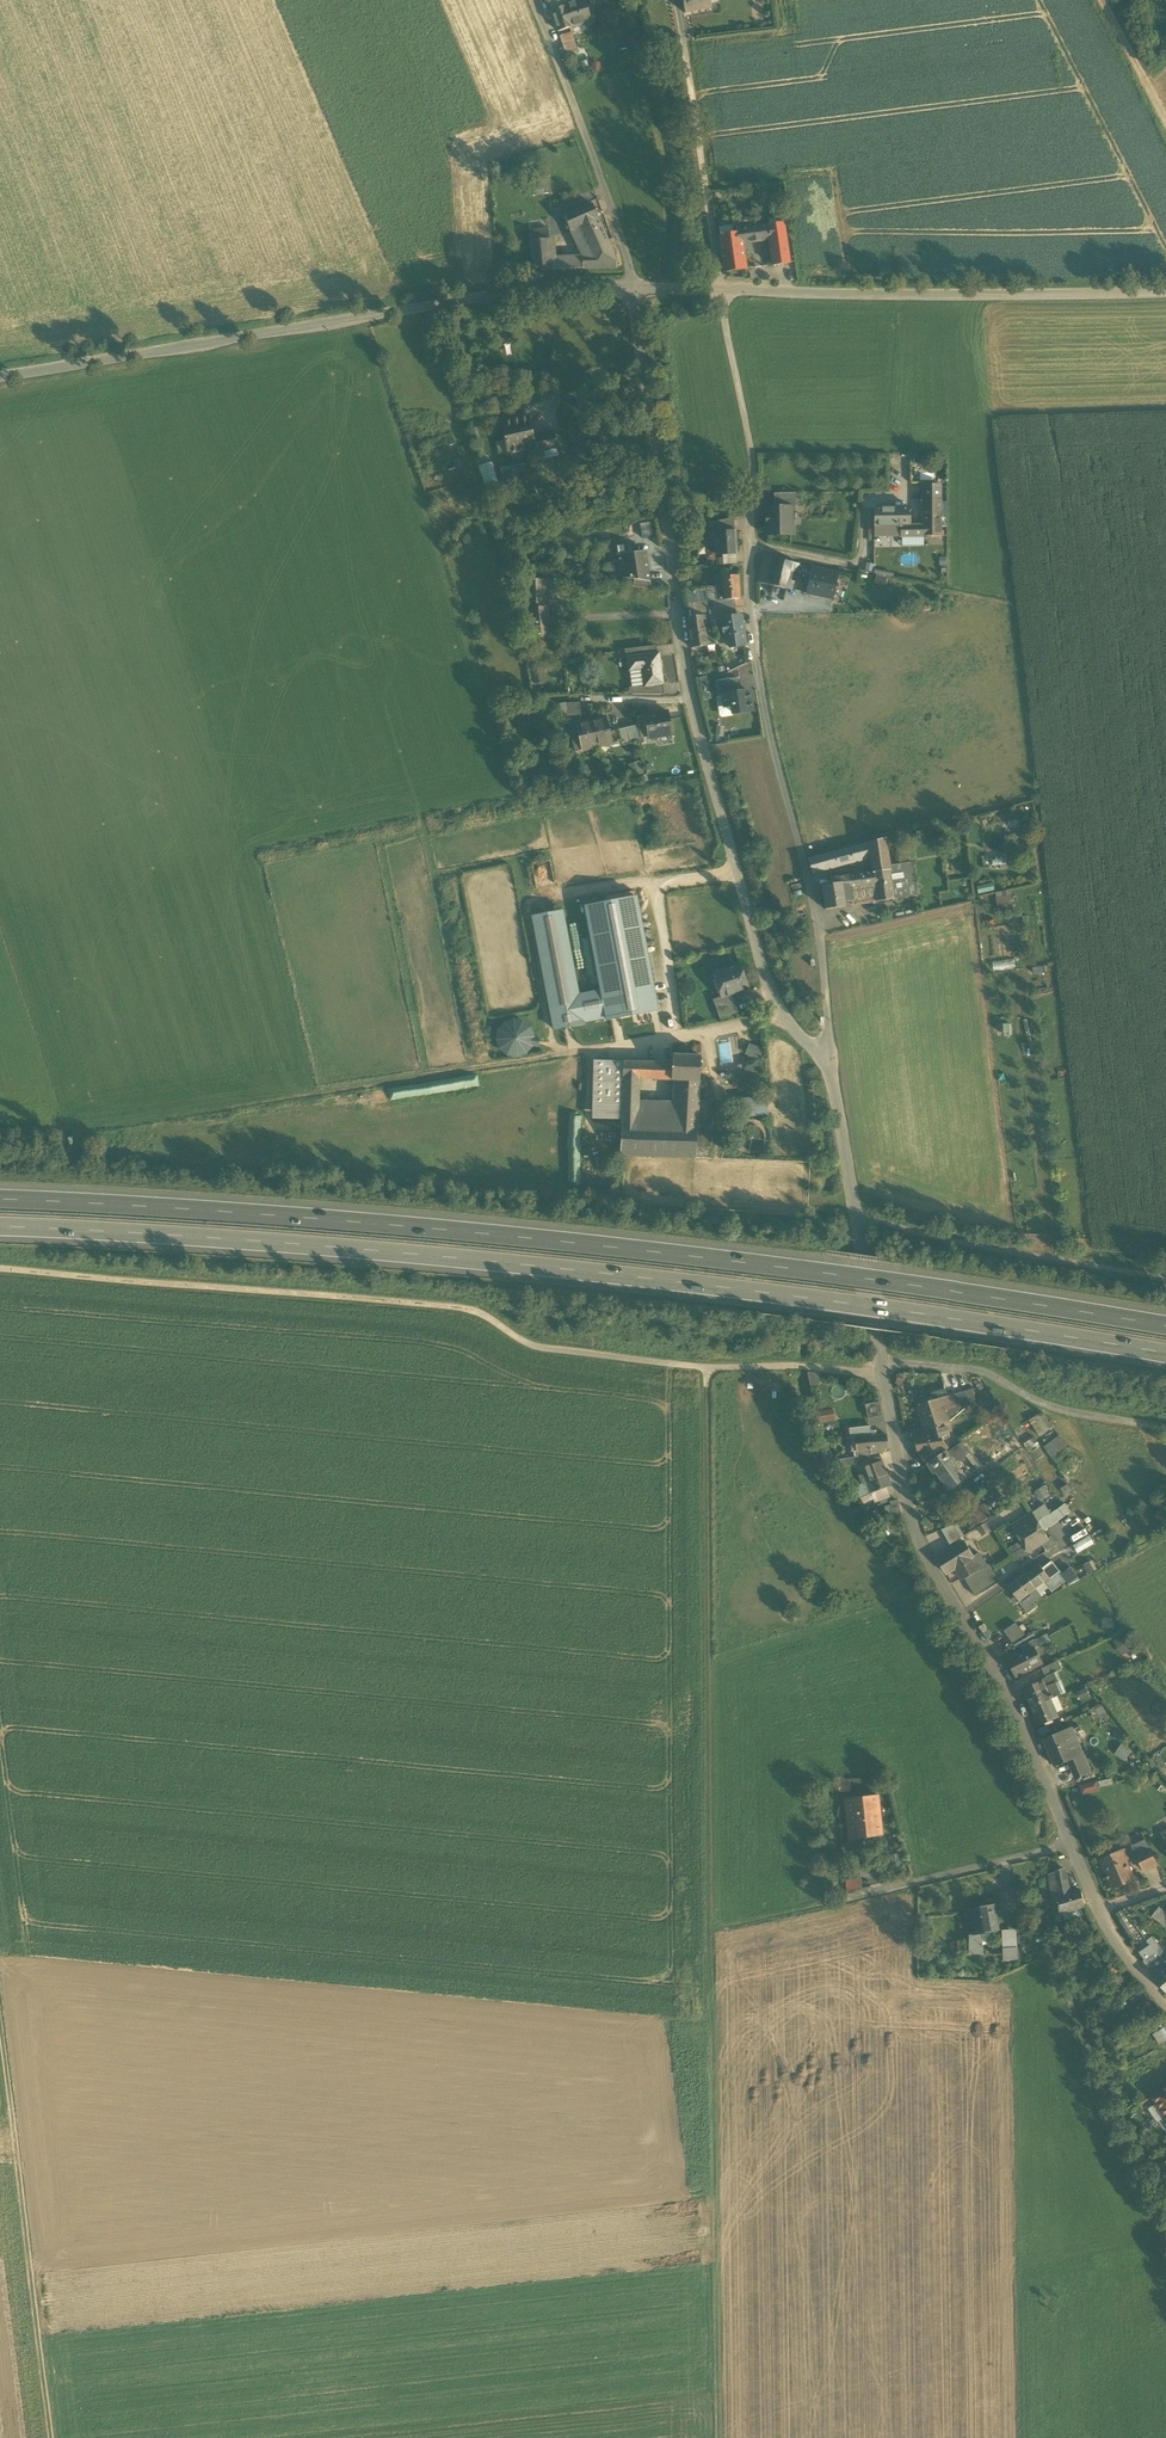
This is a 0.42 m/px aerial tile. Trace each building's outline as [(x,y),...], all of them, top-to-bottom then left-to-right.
[(558,32),(570,28),(584,23),(591,21),(589,14),(586,5),(585,0),(581,0),(574,2),(573,0),(548,0),(558,32)] [(685,14),(712,9),(711,4),(710,0),(682,0),(685,14)] [(591,4),(586,5),(591,21),(596,20),(591,4)] [(616,7),(604,11),(608,25),(620,21),(616,7)] [(570,28),(572,33),(573,35),(586,30),(584,23),(570,28)] [(560,37),(566,56),(578,52),(573,35),(572,33),(560,37)] [(600,62),(592,62),(592,72),(600,72),(600,62)] [(564,216),(570,230),(577,227),(598,218),(592,204),(564,216)] [(590,255),(581,256),(582,269),(617,268),(614,254),(598,218),(577,227),(590,255)] [(738,222),(739,226),(740,229),(751,228),(750,221),(738,222)] [(768,240),(772,266),(790,263),(784,223),(766,226),(768,239),(768,240)] [(740,233),(740,229),(739,226),(718,229),(720,236),(740,233)] [(741,233),(742,243),(749,242),(768,240),(768,239),(766,226),(751,228),(740,229),(740,233),(741,233)] [(529,231),(530,240),(549,238),(548,229),(529,231)] [(741,233),(740,233),(720,236),(718,236),(723,272),(745,269),(746,269),(743,252),(750,251),(749,242),(742,243),(741,233)] [(530,240),(533,272),(553,270),(551,257),(549,238),(530,240)] [(553,270),(574,269),(573,256),(551,257),(553,270)] [(574,269),(582,269),(581,256),(573,256),(574,269)] [(524,450),(525,455),(536,452),(535,448),(533,436),(529,416),(501,422),(508,454),(524,450)] [(535,448),(536,452),(557,448),(554,432),(533,436),(535,448)] [(492,461),(479,464),(483,484),(496,482),(492,461)] [(771,491),(771,483),(761,483),(761,491),(771,491)] [(924,501),(941,501),(941,500),(940,500),(940,486),(924,486),(924,501)] [(791,507),(791,508),(796,508),(795,493),(774,493),(774,508),(791,507)] [(923,501),(923,525),(941,525),(941,501),(924,501),(923,501)] [(792,535),(792,534),(791,526),(791,508),(791,507),(774,508),(766,508),(767,535),(792,535)] [(885,526),(901,526),(901,525),(910,525),(910,508),(874,508),(874,526),(885,526)] [(710,523),(710,533),(732,532),(732,528),(734,528),(733,519),(710,523)] [(901,525),(901,526),(901,536),(902,536),(923,536),(941,536),(941,525),(923,525),(910,525),(901,525)] [(874,526),(874,536),(885,536),(885,526),(874,526)] [(885,536),(901,536),(901,526),(885,526),(885,536)] [(715,546),(716,556),(723,555),(737,554),(735,532),(732,532),(710,533),(711,539),(716,539),(717,546),(715,546)] [(902,536),(902,547),(923,546),(923,536),(902,536)] [(616,548),(617,556),(632,553),(631,546),(616,548)] [(634,580),(650,582),(645,551),(632,553),(617,556),(620,578),(634,580)] [(723,555),(724,565),(737,564),(737,554),(723,555)] [(770,585),(776,559),(764,556),(758,582),(770,585)] [(770,585),(786,589),(787,581),(790,571),(797,572),(799,564),(776,559),(770,585)] [(806,594),(833,600),(838,575),(815,569),(816,567),(812,566),(806,594)] [(894,573),(875,569),(874,574),(893,577),(894,573)] [(724,599),(724,600),(735,599),(739,599),(738,576),(722,577),(723,584),(717,584),(717,586),(717,599),(724,599)] [(874,582),(884,584),(885,578),(876,576),(874,582)] [(523,581),(525,608),(546,607),(543,579),(523,581)] [(633,587),(651,589),(650,582),(634,580),(633,587)] [(706,587),(707,601),(712,600),(717,599),(717,586),(706,587)] [(703,589),(685,590),(687,604),(706,602),(706,601),(703,589)] [(712,600),(713,608),(735,607),(735,599),(724,600),(724,599),(717,599),(712,600)] [(706,602),(687,604),(688,610),(689,618),(710,615),(708,609),(706,602)] [(549,632),(546,607),(525,608),(528,634),(549,632)] [(708,609),(710,615),(711,621),(717,620),(721,619),(737,616),(735,607),(713,608),(708,609)] [(688,618),(692,648),(715,645),(712,628),(711,621),(710,615),(689,618),(688,618)] [(729,644),(730,648),(745,645),(740,616),(737,616),(721,619),(724,633),(725,633),(727,645),(729,644)] [(627,649),(628,658),(657,654),(656,646),(627,649)] [(628,658),(630,670),(642,668),(645,686),(662,684),(658,654),(657,654),(628,658)] [(632,688),(645,686),(642,668),(630,670),(632,688)] [(699,677),(702,699),(710,698),(707,676),(699,677)] [(716,682),(718,697),(722,696),(722,695),(739,692),(737,678),(716,682)] [(633,694),(663,695),(663,693),(663,690),(662,684),(645,686),(632,688),(633,694)] [(753,711),(751,701),(750,701),(748,691),(739,692),(722,695),(722,696),(724,706),(731,705),(733,714),(753,711)] [(567,704),(568,715),(579,714),(581,714),(580,703),(567,704)] [(648,737),(649,739),(658,737),(659,746),(662,745),(673,744),(673,742),(672,735),(668,712),(645,716),(648,737)] [(569,726),(576,725),(576,724),(580,723),(579,714),(568,715),(569,726)] [(645,716),(637,717),(641,738),(648,737),(645,716)] [(606,717),(590,721),(594,740),(599,739),(601,746),(622,741),(620,729),(610,732),(606,717)] [(582,750),(601,746),(599,739),(594,740),(590,721),(580,723),(576,724),(576,725),(582,750)] [(635,726),(627,728),(631,743),(639,741),(635,726)] [(623,745),(631,743),(627,728),(620,729),(622,741),(623,745)] [(886,838),(887,850),(899,849),(897,835),(886,838)] [(870,859),(872,872),(889,869),(889,865),(890,865),(887,850),(886,838),(867,843),(870,859)] [(867,843),(824,854),(828,869),(829,870),(870,859),(867,843)] [(987,850),(987,868),(1007,867),(1006,849),(987,850)] [(808,859),(812,874),(828,869),(824,854),(808,859)] [(912,862),(890,865),(889,865),(889,869),(872,872),(841,876),(845,905),(876,901),(876,902),(917,896),(912,862)] [(822,886),(826,910),(845,907),(845,905),(841,876),(830,878),(831,884),(822,886)] [(978,887),(979,892),(994,889),(993,884),(986,886),(986,885),(978,887)] [(997,896),(998,910),(1012,909),(1011,895),(997,896)] [(657,1010),(636,897),(585,906),(601,991),(606,1017),(607,1020),(657,1010)] [(562,911),(533,916),(554,1030),(583,1024),(583,1022),(578,995),(562,911)] [(1013,959),(993,963),(994,969),(1015,966),(1013,959)] [(722,997),(722,998),(731,994),(748,988),(739,965),(727,970),(724,968),(717,971),(716,974),(714,975),(722,997)] [(601,991),(578,995),(583,1022),(606,1017),(601,991)] [(713,1000),(720,1019),(738,1013),(731,994),(722,998),(722,997),(713,1000)] [(503,1059),(536,1047),(524,1014),(491,1027),(503,1059)] [(745,1053),(758,1057),(761,1047),(747,1043),(745,1053)] [(677,1080),(699,1081),(701,1056),(672,1055),(672,1063),(671,1080),(677,1080)] [(622,1078),(623,1061),(609,1061),(609,1078),(622,1078)] [(623,1061),(622,1078),(639,1079),(656,1079),(656,1062),(623,1061)] [(665,1080),(665,1063),(656,1062),(656,1079),(665,1080)] [(607,1117),(622,1118),(622,1078),(609,1078),(607,1117)] [(622,1118),(621,1126),(638,1126),(639,1102),(639,1079),(622,1078),(622,1118)] [(676,1103),(674,1127),(697,1128),(699,1101),(699,1081),(677,1080),(676,1103)] [(732,1100),(733,1112),(764,1110),(763,1097),(732,1100)] [(712,1101),(699,1101),(697,1128),(696,1148),(709,1148),(712,1101)] [(674,1127),(676,1103),(639,1102),(638,1126),(674,1127)] [(674,1127),(638,1126),(621,1126),(620,1156),(636,1156),(696,1158),(696,1148),(697,1128),(674,1127)] [(817,1378),(814,1373),(808,1373),(810,1387),(819,1385),(817,1378)] [(973,1389),(960,1393),(966,1409),(976,1399),(973,1389)] [(932,1394),(934,1401),(942,1399),(948,1397),(946,1390),(932,1394)] [(946,1410),(950,1422),(966,1409),(960,1393),(948,1397),(951,1408),(946,1410)] [(988,1395),(978,1402),(985,1410),(994,1404),(988,1395)] [(948,1397),(942,1399),(946,1410),(951,1408),(948,1397)] [(950,1422),(946,1410),(942,1399),(934,1401),(918,1406),(924,1429),(939,1425),(939,1426),(947,1423),(950,1422)] [(865,1405),(868,1419),(882,1416),(879,1402),(865,1405)] [(833,1409),(815,1412),(817,1423),(835,1420),(833,1409)] [(1030,1420),(1040,1437),(1053,1429),(1042,1412),(1030,1420)] [(951,1437),(947,1423),(939,1426),(939,1425),(924,1429),(926,1436),(918,1437),(920,1452),(927,1464),(949,1449),(944,1441),(951,1437)] [(849,1428),(850,1439),(856,1438),(856,1437),(872,1436),(870,1426),(849,1428)] [(912,1438),(918,1437),(926,1436),(924,1429),(911,1431),(912,1438)] [(854,1452),(855,1458),(868,1456),(879,1453),(885,1452),(884,1449),(888,1449),(886,1434),(872,1436),(856,1437),(856,1438),(858,1450),(854,1451),(854,1452)] [(1044,1447),(1057,1466),(1071,1456),(1064,1446),(1066,1445),(1059,1436),(1044,1447)] [(1023,1444),(1030,1454),(1031,1453),(1039,1447),(1041,1447),(1034,1437),(1023,1444)] [(949,1453),(955,1461),(969,1451),(965,1446),(965,1445),(963,1442),(949,1452),(949,1453)] [(1045,1456),(1039,1447),(1031,1453),(1037,1461),(1045,1456)] [(937,1473),(951,1492),(968,1479),(955,1461),(949,1453),(949,1452),(948,1451),(928,1464),(935,1475),(937,1473)] [(862,1462),(865,1468),(876,1463),(874,1459),(881,1457),(879,1453),(868,1456),(869,1460),(862,1462)] [(855,1465),(862,1462),(869,1460),(868,1456),(855,1458),(855,1465)] [(867,1474),(870,1481),(887,1474),(881,1457),(874,1459),(876,1463),(865,1468),(867,1474)] [(842,1467),(855,1465),(855,1458),(838,1460),(842,1467)] [(860,1476),(862,1484),(870,1481),(867,1474),(860,1476)] [(891,1486),(887,1474),(870,1481),(862,1484),(867,1495),(870,1493),(875,1492),(887,1487),(891,1486)] [(867,1495),(862,1484),(854,1487),(860,1498),(867,1495)] [(1068,1484),(1061,1489),(1065,1495),(1073,1491),(1068,1484)] [(1050,1495),(1044,1486),(1035,1492),(1041,1501),(1050,1495)] [(875,1492),(870,1493),(873,1500),(874,1503),(890,1497),(887,1487),(875,1492)] [(864,1504),(873,1500),(870,1493),(867,1495),(860,1498),(864,1504)] [(889,1502),(893,1517),(900,1515),(897,1500),(889,1502)] [(1065,1504),(1059,1508),(1065,1516),(1071,1511),(1065,1504)] [(980,1522),(981,1524),(990,1518),(990,1516),(983,1505),(974,1511),(976,1516),(977,1516),(980,1522)] [(1046,1505),(1033,1513),(1039,1522),(1051,1514),(1046,1505)] [(1042,1529),(1043,1530),(1050,1526),(1051,1527),(1055,1524),(1065,1516),(1059,1508),(1051,1514),(1039,1522),(1043,1528),(1042,1529)] [(877,1509),(869,1514),(875,1524),(883,1520),(877,1509)] [(967,1515),(970,1520),(976,1516),(974,1511),(967,1515)] [(1030,1552),(1042,1545),(1050,1540),(1049,1538),(1043,1530),(1042,1529),(1043,1528),(1039,1522),(1033,1513),(1012,1526),(1021,1541),(1029,1553),(1030,1552)] [(970,1520),(974,1526),(980,1522),(977,1516),(976,1516),(970,1520)] [(986,1523),(977,1528),(982,1537),(991,1531),(986,1523)] [(943,1530),(951,1545),(965,1536),(958,1524),(943,1530)] [(1073,1541),(1087,1534),(1084,1529),(1070,1536),(1073,1541)] [(1090,1535),(1073,1545),(1078,1553),(1094,1543),(1090,1535)] [(1051,1537),(1049,1538),(1050,1540),(1042,1545),(1046,1552),(1057,1545),(1051,1537)] [(1032,1555),(1030,1552),(1029,1553),(1021,1541),(1010,1548),(1018,1561),(1022,1559),(1023,1560),(1032,1555)] [(963,1581),(966,1579),(981,1569),(982,1569),(974,1556),(965,1542),(937,1559),(947,1575),(956,1569),(963,1580),(963,1581)] [(982,1569),(981,1569),(992,1587),(1000,1582),(989,1564),(987,1565),(979,1553),(974,1556),(982,1569)] [(1052,1561),(1043,1568),(1050,1578),(1060,1571),(1052,1561)] [(1095,1571),(1090,1561),(1083,1565),(1088,1575),(1095,1571)] [(1045,1582),(1050,1578),(1043,1568),(1039,1564),(1026,1574),(1026,1575),(1037,1588),(1041,1594),(1049,1588),(1045,1582)] [(1067,1581),(1070,1585),(1079,1579),(1071,1567),(1062,1574),(1067,1581)] [(977,1597),(992,1587),(981,1569),(966,1579),(977,1597)] [(1062,1574),(1060,1571),(1050,1578),(1045,1582),(1049,1588),(1052,1593),(1067,1581),(1062,1574)] [(1028,1595),(1037,1588),(1026,1575),(1009,1587),(1020,1601),(1029,1612),(1036,1606),(1034,1603),(1028,1595)] [(1028,1595),(1034,1603),(1043,1597),(1041,1594),(1037,1588),(1028,1595)] [(1005,1631),(1013,1643),(1024,1635),(1016,1623),(1005,1631)] [(1036,1639),(1039,1646),(1040,1647),(1052,1641),(1048,1633),(1036,1639)] [(1021,1647),(1025,1653),(1034,1648),(1035,1648),(1039,1646),(1036,1639),(1029,1642),(1021,1647)] [(1009,1661),(1017,1677),(1043,1664),(1035,1648),(1034,1648),(1025,1653),(1009,1661)] [(1042,1669),(1046,1677),(1052,1674),(1058,1671),(1062,1669),(1058,1661),(1042,1669)] [(1061,1681),(1058,1671),(1052,1674),(1055,1683),(1061,1681)] [(1034,1683),(1035,1686),(1044,1682),(1046,1687),(1055,1683),(1052,1674),(1046,1677),(1047,1678),(1034,1683)] [(1061,1681),(1055,1683),(1060,1695),(1066,1693),(1061,1681)] [(1051,1699),(1046,1687),(1044,1682),(1035,1686),(1030,1688),(1024,1690),(1032,1707),(1051,1699)] [(1058,1696),(1060,1695),(1055,1683),(1046,1687),(1051,1699),(1058,1696)] [(1086,1688),(1077,1692),(1081,1699),(1089,1695),(1086,1688)] [(1064,1710),(1058,1696),(1051,1699),(1057,1713),(1064,1710)] [(1032,1707),(1039,1726),(1059,1718),(1057,1713),(1051,1699),(1032,1707)] [(1049,1724),(1038,1730),(1042,1737),(1052,1731),(1049,1724)] [(1046,1741),(1056,1765),(1070,1758),(1072,1763),(1084,1758),(1072,1730),(1046,1741)] [(1132,1751),(1122,1744),(1115,1754),(1125,1761),(1132,1751)] [(1071,1764),(1077,1777),(1090,1771),(1084,1758),(1072,1763),(1071,1764)] [(1112,1778),(1099,1781),(1100,1787),(1113,1784),(1112,1778)] [(1098,1781),(1079,1785),(1082,1795),(1100,1791),(1098,1781)] [(850,1782),(838,1782),(838,1793),(850,1792),(850,1782)] [(845,1799),(850,1840),(881,1836),(877,1795),(845,1799)] [(1136,1855),(1150,1849),(1145,1839),(1131,1846),(1136,1855)] [(1104,1865),(1114,1889),(1126,1884),(1125,1882),(1129,1880),(1127,1876),(1131,1874),(1126,1861),(1132,1858),(1128,1848),(1107,1857),(1110,1862),(1104,1865)] [(1136,1855),(1144,1871),(1158,1864),(1150,1849),(1136,1855)] [(900,1866),(897,1854),(889,1856),(892,1868),(900,1866)] [(1050,1874),(1055,1915),(1060,1914),(1055,1897),(1071,1893),(1067,1875),(1064,1868),(1050,1874)] [(845,1874),(847,1893),(861,1890),(859,1872),(845,1874)] [(1055,1897),(1060,1914),(1062,1913),(1082,1907),(1085,1906),(1081,1890),(1071,1893),(1055,1897)] [(964,1909),(969,1935),(980,1934),(998,1930),(993,1904),(964,1909)] [(1082,1907),(1062,1913),(1065,1921),(1084,1915),(1082,1907)] [(1165,1927),(1165,1926),(1165,1913),(1159,1908),(1152,1917),(1165,1927)] [(1133,1933),(1121,1911),(1115,1914),(1128,1936),(1133,1933)] [(1002,1930),(1003,1948),(1016,1948),(1015,1929),(1002,1930)] [(1133,1933),(1128,1936),(1132,1942),(1134,1940),(1138,1937),(1134,1932),(1133,1933)] [(980,1934),(969,1935),(968,1954),(981,1954),(980,1946),(982,1946),(981,1942),(980,1942),(980,1934)] [(1143,1934),(1138,1937),(1134,1940),(1139,1947),(1147,1941),(1143,1934)] [(1151,1946),(1157,1943),(1152,1937),(1147,1941),(1150,1945),(1151,1946)] [(1158,1955),(1159,1956),(1164,1951),(1157,1943),(1151,1946),(1155,1952),(1158,1956),(1158,1955)] [(1151,1946),(1150,1945),(1140,1952),(1145,1960),(1153,1954),(1155,1952),(1151,1946)] [(1016,1948),(1003,1948),(1002,1949),(1003,1961),(1017,1960),(1017,1948),(1016,1948)] [(1155,1952),(1153,1954),(1158,1960),(1148,1967),(1153,1973),(1165,1963),(1159,1956),(1158,1955),(1158,1956),(1155,1952)] [(1144,1961),(1148,1967),(1158,1960),(1153,1954),(1145,1960),(1144,1961)] [(1108,1966),(1113,1975),(1122,1970),(1116,1961),(1108,1966)] [(1163,1984),(1165,1981),(1165,1964),(1165,1963),(1153,1973),(1163,1984)] [(1140,1991),(1129,2000),(1136,2008),(1146,1999),(1140,1991)] [(1157,2015),(1152,2007),(1145,2013),(1150,2020),(1157,2015)] [(1154,2035),(1160,2045),(1165,2041),(1165,2030),(1164,2028),(1154,2035)] [(1160,2110),(1165,2106),(1165,2087),(1152,2096),(1151,2097),(1155,2102),(1160,2110)] [(1158,2122),(1165,2117),(1160,2110),(1155,2102),(1149,2108),(1158,2122)] [(1162,2184),(1165,2182),(1165,2163),(1154,2171),(1162,2184)]
